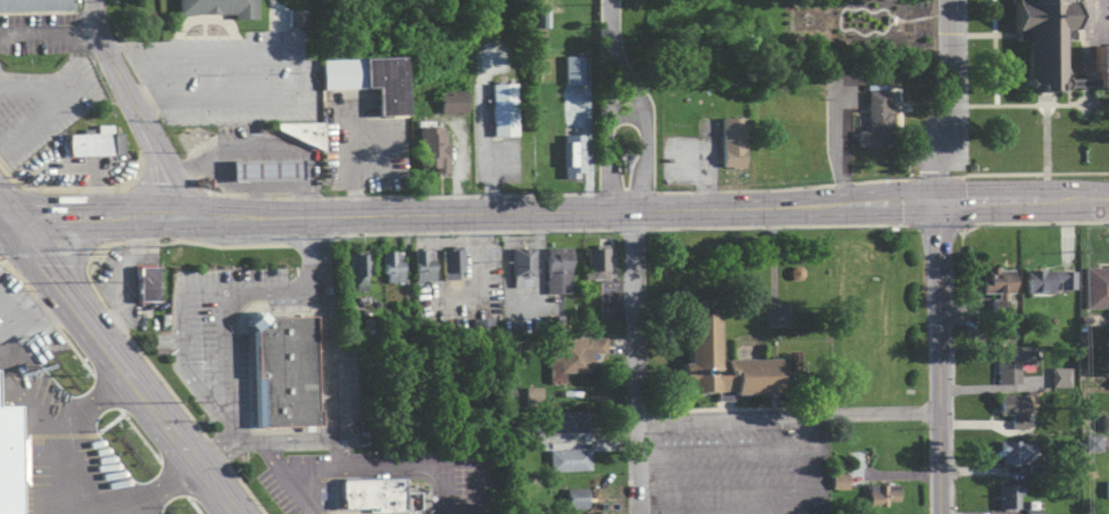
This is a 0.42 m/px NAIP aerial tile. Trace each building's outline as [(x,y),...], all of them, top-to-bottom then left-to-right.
[(70,9),(70,0),(0,0),(0,10),(70,9)] [(179,14),(234,14),(234,20),(256,20),(256,0),(179,0),(179,14)] [(1063,88),(1063,30),(1075,30),(1075,0),(1030,0),(1030,1),(1014,1),(1014,27),(1028,27),(1028,88),(1063,88)] [(282,27),(299,27),(299,10),(282,9),(282,27)] [(532,27),(543,27),(543,10),(532,11),(532,27)] [(291,11),(291,25),(309,26),(309,11),(291,11)] [(1096,89),(1108,89),(1108,46),(1096,46),(1096,89)] [(577,84),(577,55),(559,55),(559,84),(577,84)] [(321,59),(403,56),(404,116),(376,118),(375,87),(321,89),(321,59)] [(489,137),(489,83),(515,83),(517,137),(489,137)] [(865,146),(855,147),(855,131),(868,131),(868,114),(866,115),(866,91),(889,90),(889,101),(886,101),(886,111),(888,111),(889,126),(894,126),(895,146),(865,146)] [(459,91),(433,92),(433,114),(460,113),(459,91)] [(742,167),(721,167),(720,120),(742,120),(742,167)] [(276,124),(276,131),(324,150),(323,123),(276,124)] [(67,135),(68,153),(125,150),(124,134),(112,134),(112,125),(97,126),(97,134),(67,135)] [(433,172),(433,167),(418,168),(417,127),(441,126),(441,133),(444,133),(444,144),(446,144),(447,172),(433,172)] [(563,178),(562,135),(584,134),(584,172),(576,172),(576,178),(563,178)] [(231,181),(300,181),(300,160),(231,161),(231,181)] [(511,248),(512,288),(534,287),(534,248),(511,248)] [(545,249),(546,292),(564,292),(563,275),(569,273),(569,248),(545,249)] [(587,249),(588,280),(608,280),(608,248),(587,249)] [(346,250),(347,276),(355,276),(355,290),(366,290),(365,276),(369,276),(368,249),(346,250)] [(442,249),(443,280),(463,279),(462,249),(442,249)] [(380,250),(381,273),(386,273),(386,281),(402,280),(400,250),(380,250)] [(413,250),(414,280),(434,280),(433,250),(413,250)] [(137,267),(138,302),(159,302),(158,267),(137,267)] [(982,267),(980,293),(991,293),(991,310),(1012,310),(1012,267),(982,267)] [(1085,267),(1085,309),(1108,309),(1108,267),(1085,267)] [(1027,270),(1027,292),(1074,292),(1074,270),(1027,270)] [(680,303),(680,315),(687,315),(688,362),(681,362),(681,382),(689,381),(689,393),(779,391),(778,361),(718,362),(717,312),(706,313),(706,302),(680,303)] [(253,328),(255,425),(318,423),(318,406),(314,406),(312,313),(265,314),(258,308),(245,321),(253,328)] [(547,319),(548,334),(566,334),(566,317),(547,319)] [(364,320),(365,336),(376,336),(375,319),(364,320)] [(396,321),(397,337),(411,337),(410,320),(396,321)] [(474,321),(475,338),(491,337),(491,321),(474,321)] [(417,324),(418,342),(440,340),(439,323),(417,324)] [(551,342),(552,386),(566,386),(565,373),(588,372),(587,365),(597,366),(597,353),(606,354),(606,338),(551,342)] [(1020,383),(1020,370),(1032,370),(1032,353),(995,353),(995,383),(1020,383)] [(25,404),(3,404),(2,368),(0,368),(0,513),(27,513),(25,404)] [(1068,387),(1068,368),(1050,368),(1050,387),(1068,387)] [(536,387),(519,387),(519,403),(536,404),(536,387)] [(1027,428),(1027,394),(998,394),(998,415),(1011,415),(1011,428),(1027,428)] [(551,414),(552,433),(587,432),(587,413),(551,414)] [(1099,432),(1108,432),(1108,416),(1099,416),(1099,432)] [(523,431),(523,440),(542,440),(542,431),(523,431)] [(1080,436),(1082,450),(1098,450),(1097,436),(1080,436)] [(999,439),(999,463),(1033,463),(1033,439),(999,439)] [(551,451),(551,472),(590,470),(589,450),(551,451)] [(834,476),(834,489),(847,489),(847,476),(834,476)] [(341,480),(341,511),(423,510),(423,492),(406,492),(406,480),(341,480)] [(1100,481),(1101,499),(1108,498),(1108,481),(1100,481)] [(1020,484),(998,484),(998,509),(1020,509),(1020,484)] [(869,485),(869,505),(886,505),(886,501),(900,501),(900,485),(869,485)] [(567,491),(568,509),(587,509),(587,490),(567,491)]
